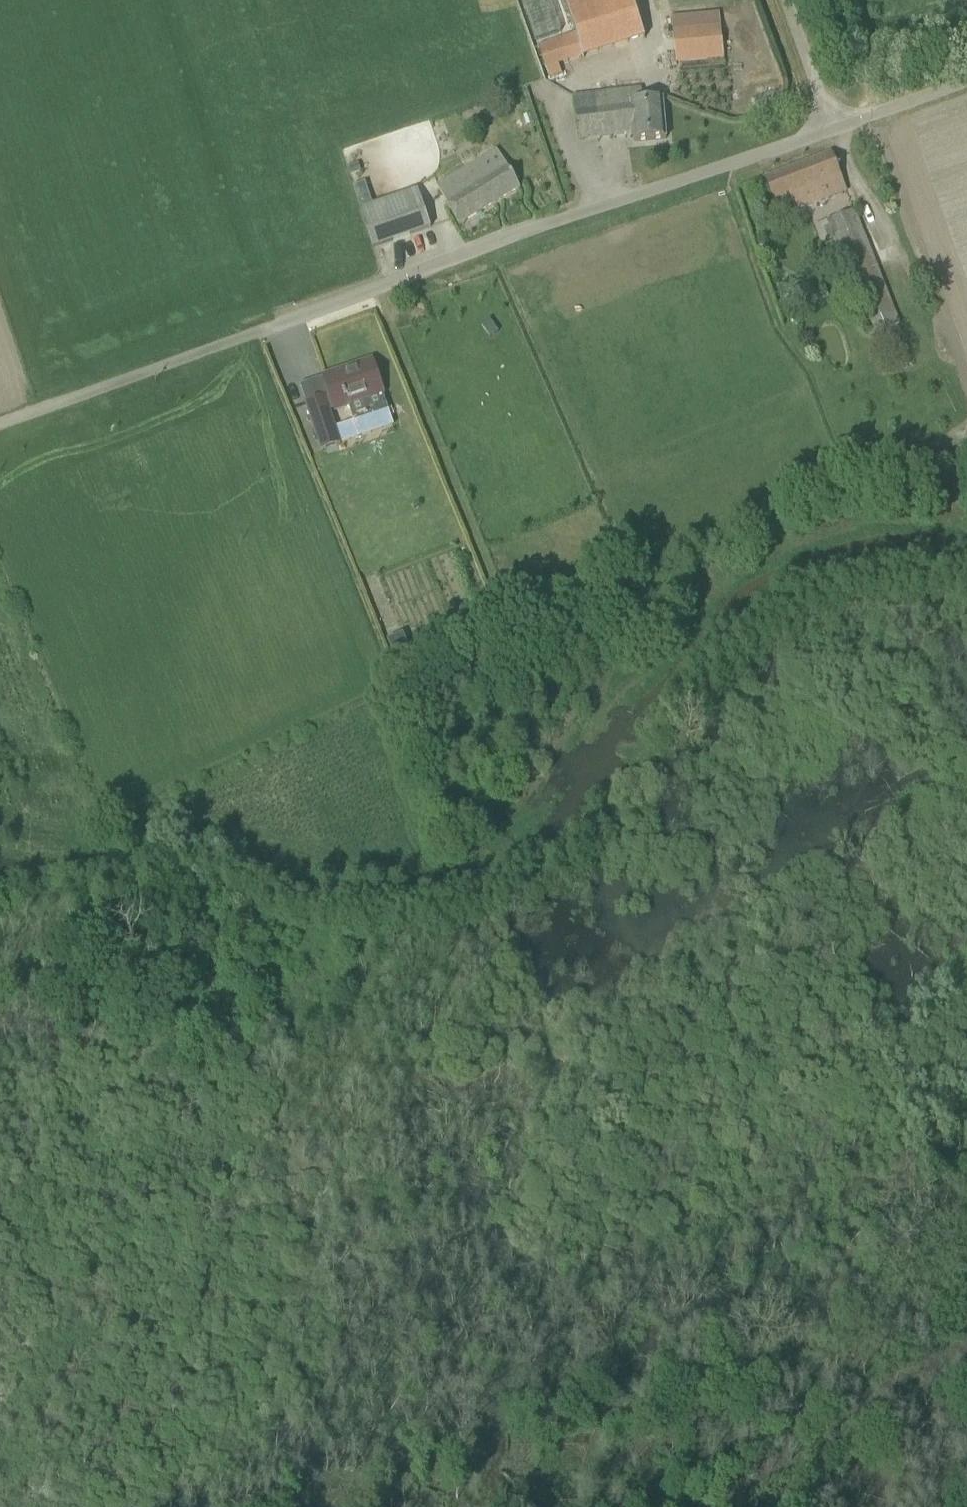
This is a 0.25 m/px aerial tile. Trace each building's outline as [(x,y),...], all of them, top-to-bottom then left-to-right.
[(538,43),(549,80),(564,75),(561,65),(649,39),(637,0),(568,0),(577,32),(538,43)] [(725,58),(721,27),(720,12),(672,16),(677,62),(725,58)] [(573,96),(579,140),(634,135),(635,142),(667,140),(664,101),(644,102),(642,88),(573,96)] [(457,222),(460,227),(521,189),(506,164),(498,150),(438,187),(441,192),(457,222)] [(793,199),(797,211),(847,192),(832,154),(765,180),(775,206),(793,199)] [(373,249),(431,229),(418,190),(360,209),(373,249)] [(827,239),(833,236),(873,335),(900,325),(855,211),(828,222),(821,225),(827,239)] [(389,412),(372,361),(301,386),(321,451),(342,444),(328,398),(331,397),(336,411),(349,407),(355,424),(389,412)]
